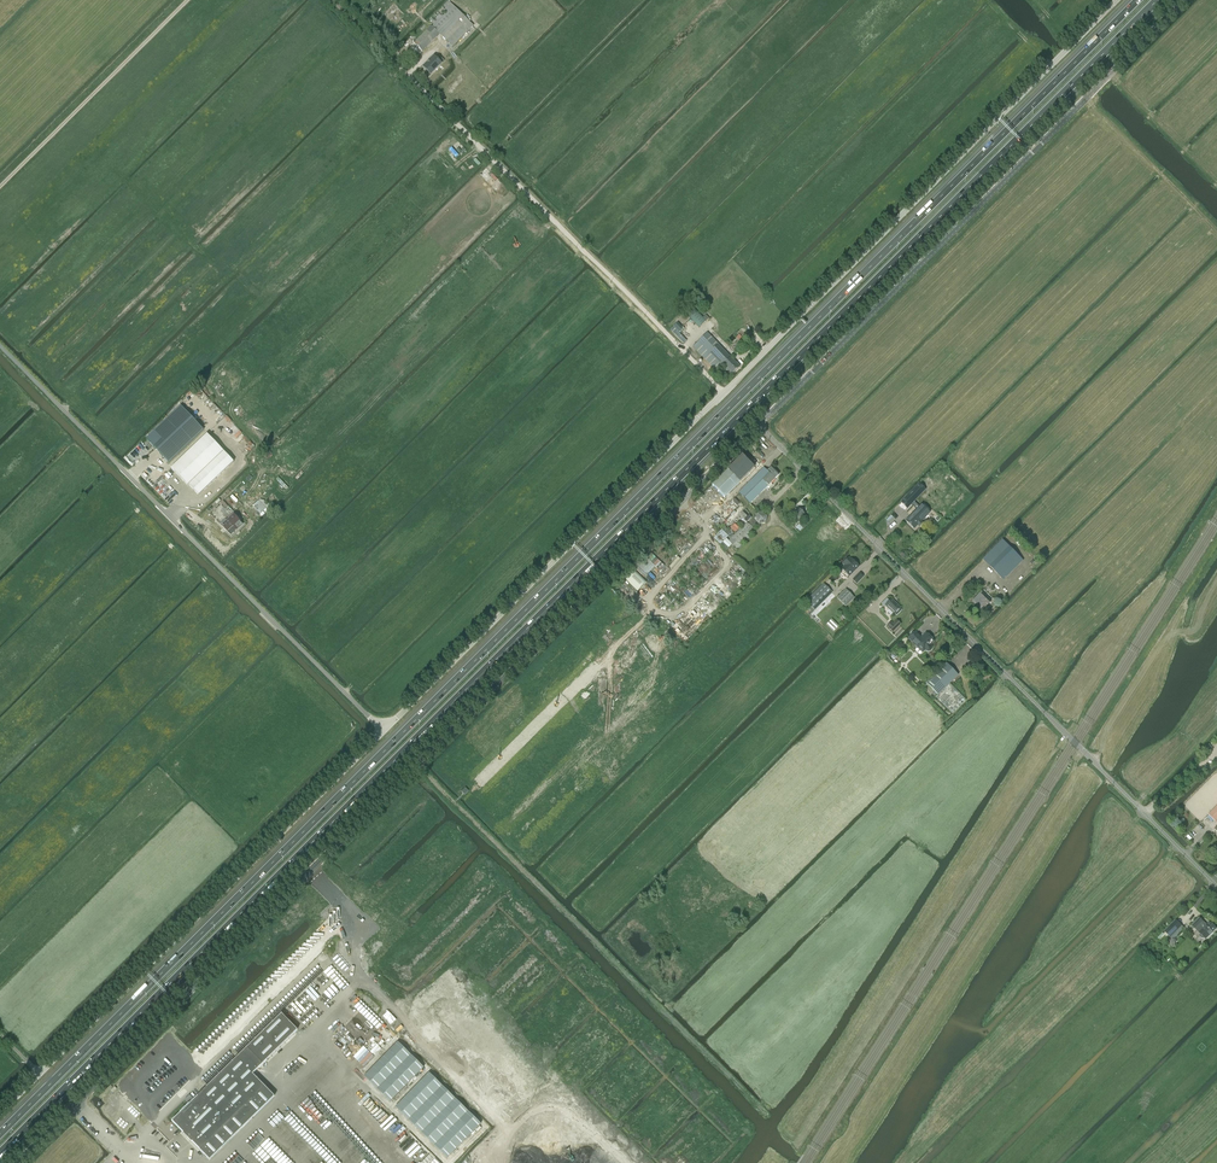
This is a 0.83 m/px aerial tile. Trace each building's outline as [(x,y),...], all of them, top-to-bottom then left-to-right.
[(414,43),(422,51),(439,34),(452,47),(473,26),(448,1),(429,20),(433,24),(414,43)] [(424,68),(430,74),(434,71),(437,67),(441,64),(434,57),(431,61),(430,61),(428,64),(427,64),(424,68)] [(687,315),(699,328),(706,321),(694,308),(687,315)] [(731,357),(719,345),(707,333),(693,347),(715,370),(716,369),(719,372),(723,368),(723,367),(731,376),(740,367),(731,357)] [(204,430),(181,406),(152,433),(146,439),(169,463),(177,456),(204,430)] [(199,495),(211,484),(234,462),(207,434),(171,468),(188,486),(189,485),(199,495)] [(750,504),(770,484),(778,476),(771,467),(767,471),(764,468),(747,484),(739,492),(750,504)] [(724,498),(738,484),(740,482),(728,470),(712,486),(724,498)] [(907,508),(925,490),(919,484),(901,503),(907,508)] [(923,524),(921,522),(930,512),(922,504),(906,521),(914,529),(918,525),(920,527),(923,524)] [(791,515),(790,516),(788,513),(783,517),(788,522),(791,519),(793,517),(798,522),(805,515),(798,508),(791,515)] [(767,517),(763,512),(756,513),(754,518),(754,519),(756,521),(758,525),(765,523),(767,517)] [(237,529),(243,524),(234,515),(228,521),(226,519),(225,519),(220,524),(231,536),(234,533),(234,532),(234,531),(236,529),(237,530),(237,529)] [(728,541),(737,550),(756,531),(754,530),(760,524),(758,525),(756,521),(754,519),(754,518),(749,524),(747,522),(728,541)] [(799,532),(803,528),(806,525),(802,520),(798,524),(799,525),(796,528),(799,532)] [(729,538),(722,531),(714,539),(721,546),(729,538)] [(1010,547),(990,566),(1004,580),(1023,561),(1010,547)] [(849,577),(859,567),(851,559),(841,569),(849,577)] [(863,577),(860,573),(853,580),(856,584),(863,577)] [(823,584),(806,601),(815,610),(832,593),(823,584)] [(846,607),(854,598),(846,590),(837,598),(846,607)] [(982,592),(973,601),(982,610),(991,602),(982,592)] [(891,599),(890,601),(887,598),(881,604),(884,607),(885,606),(893,614),(900,607),(891,599)] [(891,623),(887,628),(893,634),(901,625),(897,621),(893,625),(891,623)] [(908,639),(921,652),(925,650),(927,651),(928,651),(929,650),(930,650),(931,649),(931,648),(931,647),(930,645),(933,641),(926,634),(921,638),(915,632),(908,639)] [(926,684),(938,695),(949,684),(958,675),(946,664),(926,684)] [(966,700),(949,684),(938,695),(936,698),(952,714),(966,700)] [(1216,821),(1216,807),(1209,815),(1216,822),(1216,821)] [(1204,938),(1206,939),(1210,935),(1210,936),(1213,933),(1213,932),(1216,929),(1210,922),(1206,926),(1202,922),(1203,922),(1199,918),(1192,925),(1196,929),(1196,928),(1200,932),(1199,933),(1200,934),(1199,935),(1200,937),(1201,938),(1203,939),(1204,938)] [(1164,931),(1170,937),(1182,926),(1176,919),(1164,931)] [(192,1098),(186,1103),(188,1104),(171,1120),(209,1159),(274,1096),(252,1073),(297,1029),(281,1013),(193,1099),(192,1098)] [(398,1042),(364,1076),(390,1102),(424,1067),(398,1042)] [(481,1124),(429,1073),(395,1107),(447,1158),(481,1124)]
